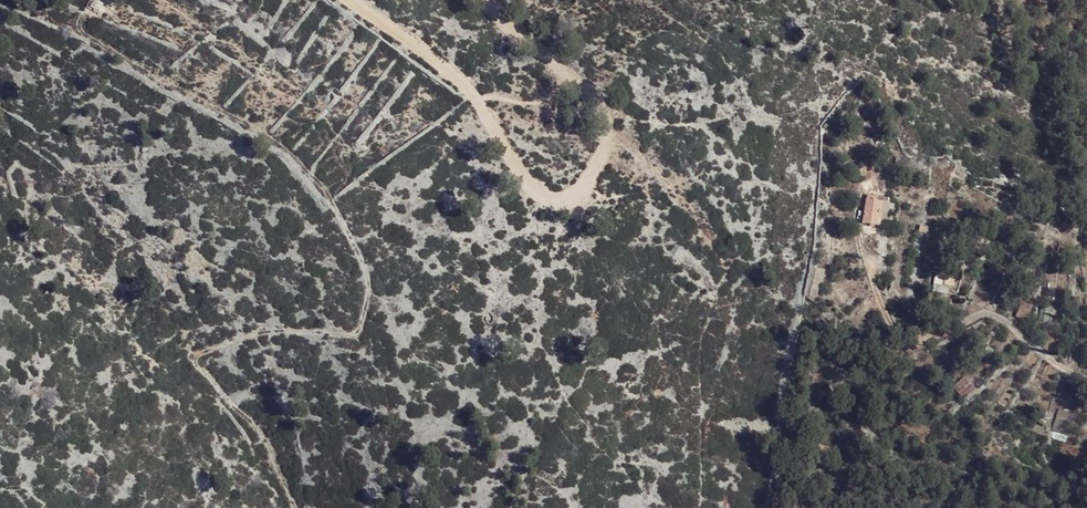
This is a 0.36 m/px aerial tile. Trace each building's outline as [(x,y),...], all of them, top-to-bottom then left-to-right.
[(878,179),(877,170),(867,170),(867,179),(878,179)] [(884,213),(887,199),(864,195),(860,219),(876,222),(878,212),(884,213)] [(921,253),(920,264),(930,265),(932,262),(937,263),(939,251),(932,250),(931,255),(921,253)] [(940,280),(941,267),(933,266),(930,286),(946,289),(947,282),(940,280)] [(1021,300),(1015,316),(1025,320),(1032,304),(1021,300)] [(1058,408),(1048,437),(1065,443),(1075,414),(1058,408)]
